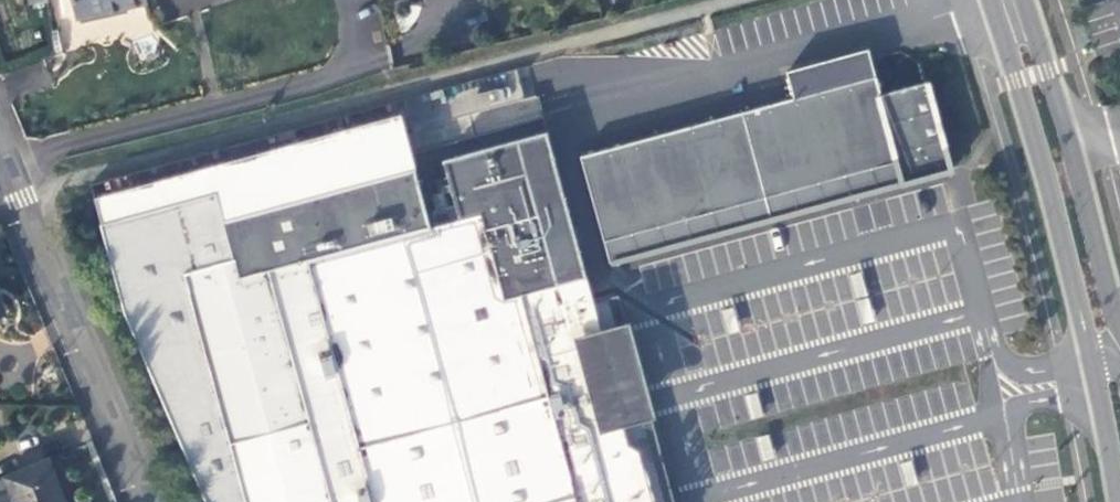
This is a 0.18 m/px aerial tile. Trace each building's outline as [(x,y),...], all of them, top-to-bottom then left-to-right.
[(78,20),(147,4),(146,0),(74,0),(78,20)] [(582,155),(609,262),(903,182),(952,169),(928,81),(880,93),(867,48),(786,70),(794,97),(582,155)] [(640,450),(624,443),(618,423),(646,415),(624,325),(594,330),(548,163),(541,136),(441,166),(457,221),(427,228),(403,143),(96,231),(208,501),(652,501),(640,450)] [(6,476),(15,501),(66,501),(50,459),(6,476)]
